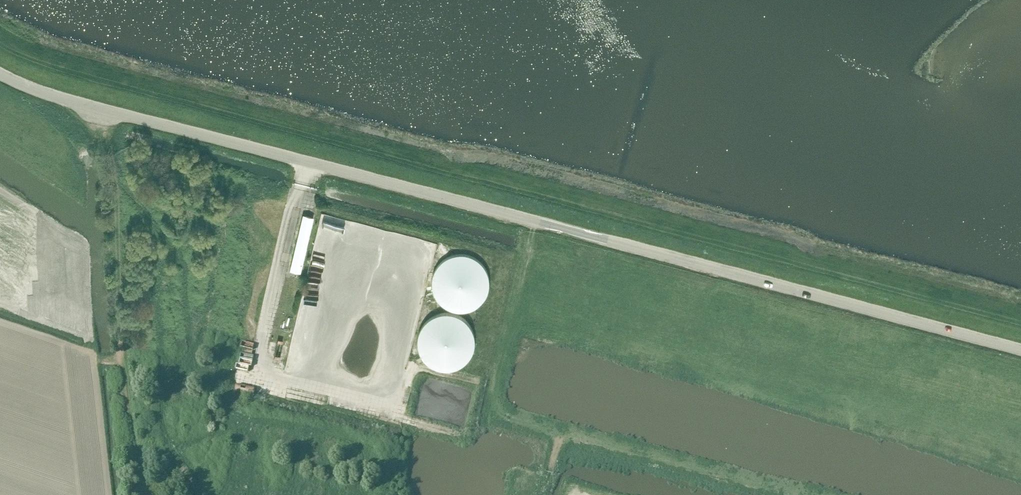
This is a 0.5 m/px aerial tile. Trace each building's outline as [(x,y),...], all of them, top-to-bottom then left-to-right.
[(312,218),(302,215),(289,270),(299,273),(312,218)] [(433,279),(432,282),(433,284),(433,287),(433,289),(434,291),(435,294),(436,296),(438,298),(439,300),(441,302),(443,303),(445,305),(447,306),(449,307),(451,308),(454,309),(456,310),(458,310),(461,310),(463,310),(466,310),(468,309),(471,308),(473,307),(475,306),(477,305),(479,303),(481,302),(483,300),(484,298),(485,296),(487,294),(488,291),(488,289),(489,287),(489,284),(489,282),(489,279),(489,277),(488,274),(488,272),(487,270),(485,267),(484,265),(483,263),(481,262),(479,260),(477,258),(475,257),(473,256),(471,255),(468,254),(466,254),(463,253),(461,253),(458,253),(456,254),(454,254),(451,255),(449,256),(447,257),(445,258),(443,260),(441,261),(439,263),(438,265),(436,267),(435,270),(434,272),(433,274),(433,277),(433,279)] [(418,338),(418,341),(418,343),(419,346),(419,348),(420,351),(421,353),(422,355),(423,357),(425,359),(427,361),(429,363),(430,364),(433,365),(435,367),(437,368),(439,368),(442,369),(444,369),(447,369),(449,369),(452,369),(454,368),(457,368),(459,367),(461,366),(463,364),(465,363),(467,361),(469,359),(470,357),(471,355),(473,353),(474,351),(474,348),(475,346),(475,343),(475,341),(475,338),(475,336),(474,333),(474,331),(473,329),(471,327),(470,325),(469,323),(467,321),(465,319),(463,317),(461,316),(459,315),(457,314),(454,313),(452,313),(449,312),(447,312),(444,312),(442,313),(439,313),(437,314),(435,315),(433,316),(430,318),(429,319),(427,321),(425,323),(423,325),(422,327),(421,329),(420,331),(419,333),(419,336),(418,338)] [(368,401),(366,416),(374,416),(376,402),(368,401)]
